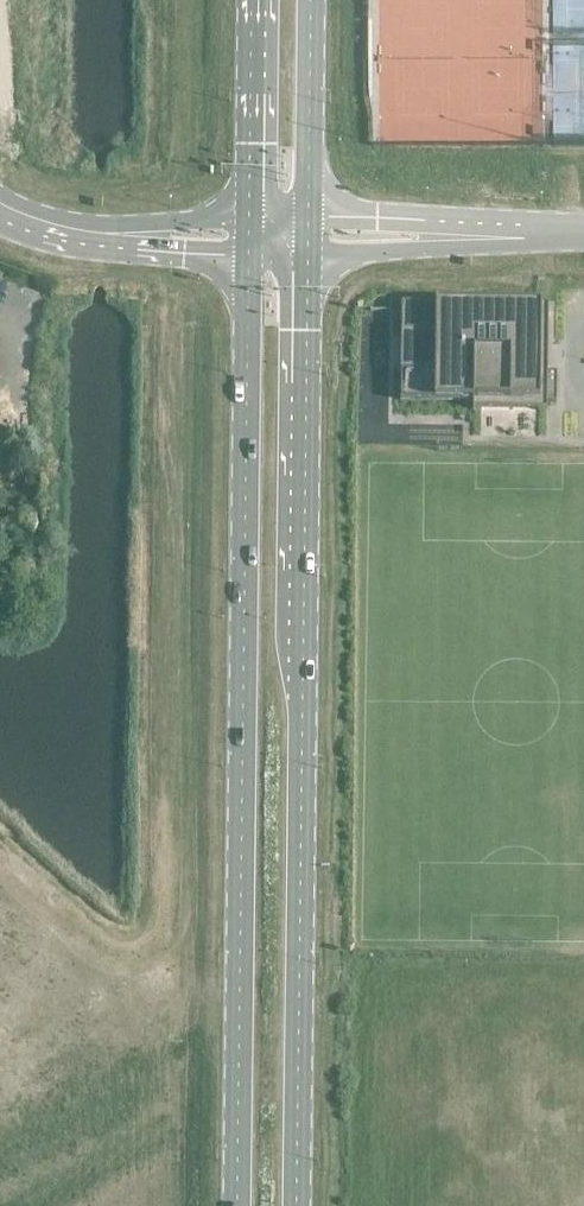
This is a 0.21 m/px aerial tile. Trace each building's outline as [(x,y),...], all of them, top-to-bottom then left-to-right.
[(540,327),(540,305),(401,303),(401,333),(403,333),(403,371),(400,371),(400,400),(472,401),(472,410),(481,410),(481,407),(538,407),(538,410),(546,410),(546,402),(556,402),(556,386),(547,385),(547,327),(540,327)]
